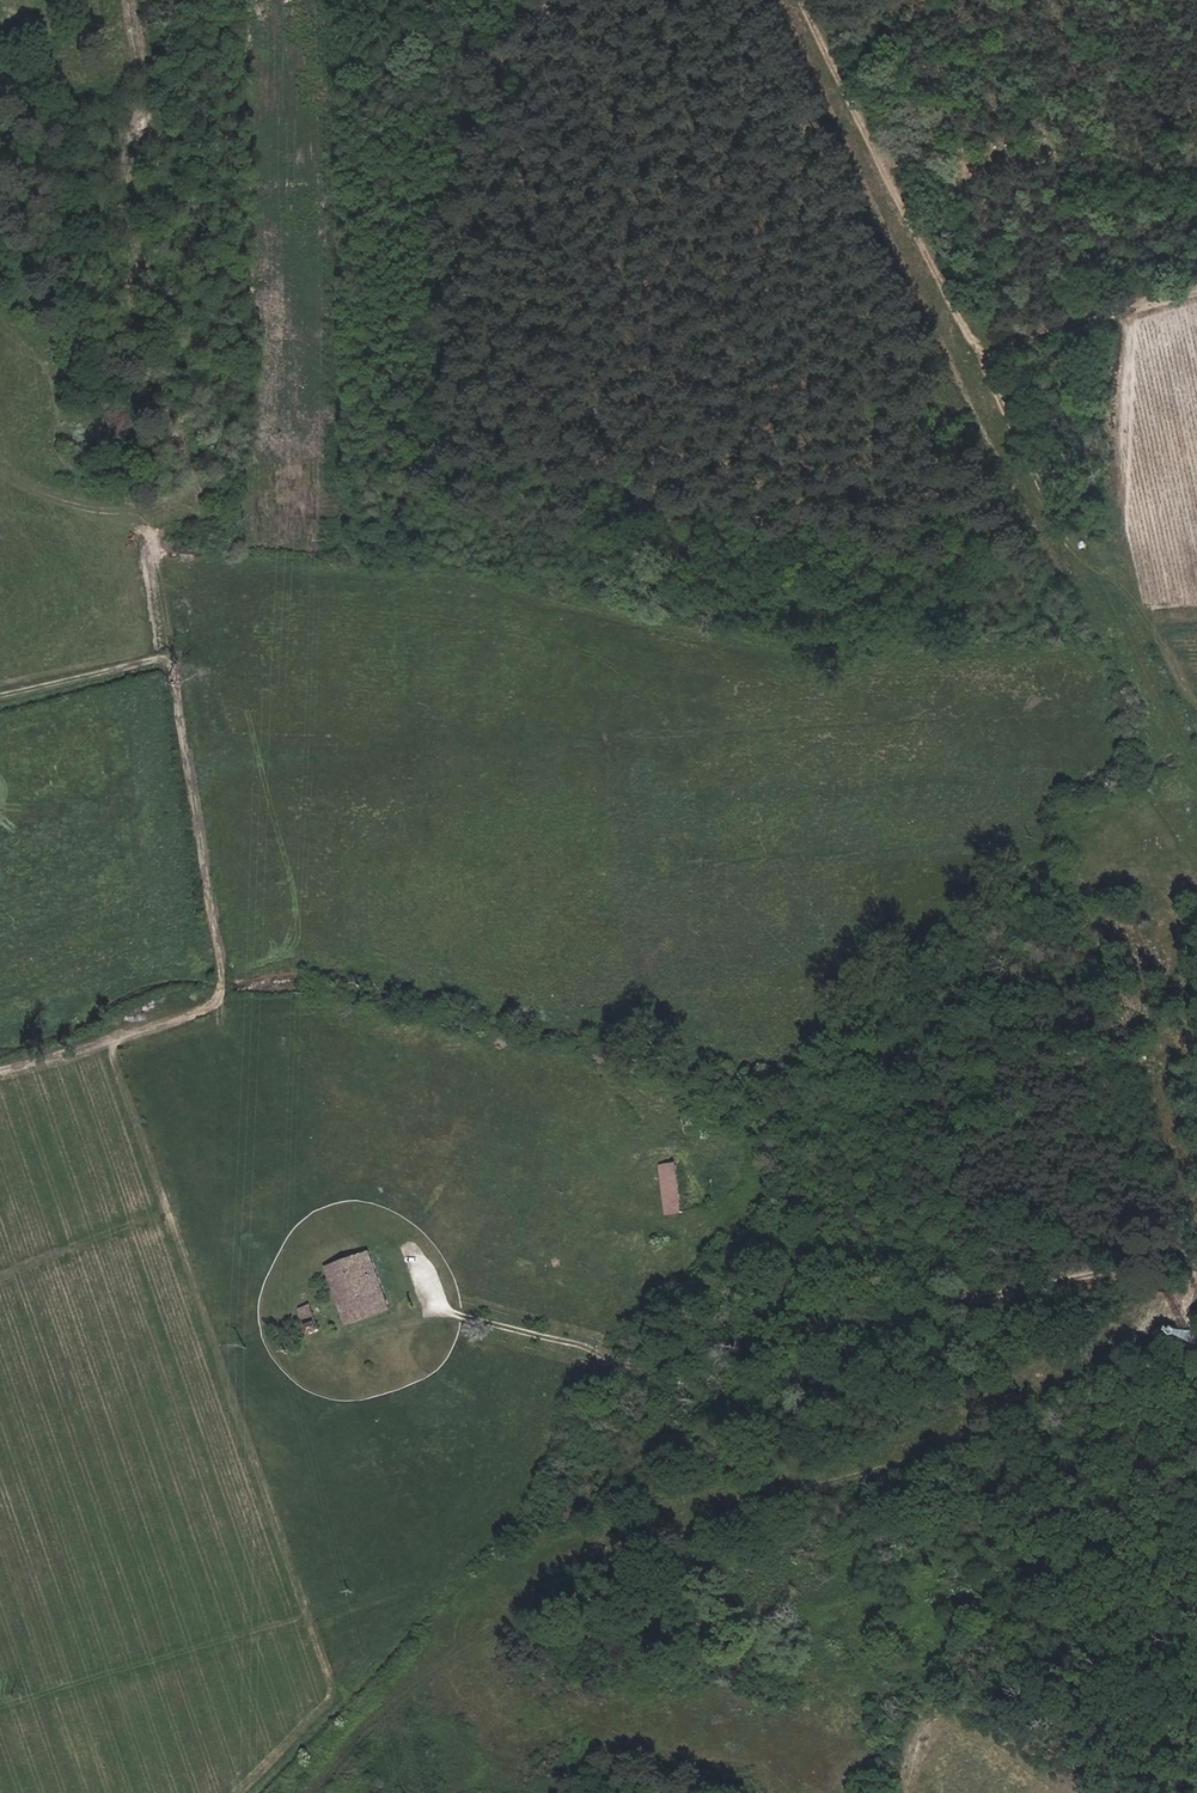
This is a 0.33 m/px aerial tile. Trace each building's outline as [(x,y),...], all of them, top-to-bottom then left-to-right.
[(1062,514),(1055,517),(1059,525),(1065,523),(1062,514)] [(660,1225),(676,1221),(665,1177),(650,1181),(660,1224),(660,1225)] [(325,1268),(344,1323),(386,1309),(366,1253),(325,1268)] [(298,1309),(303,1323),(311,1321),(306,1306),(298,1309)] [(315,1331),(311,1321),(303,1323),(306,1334),(315,1331)]
